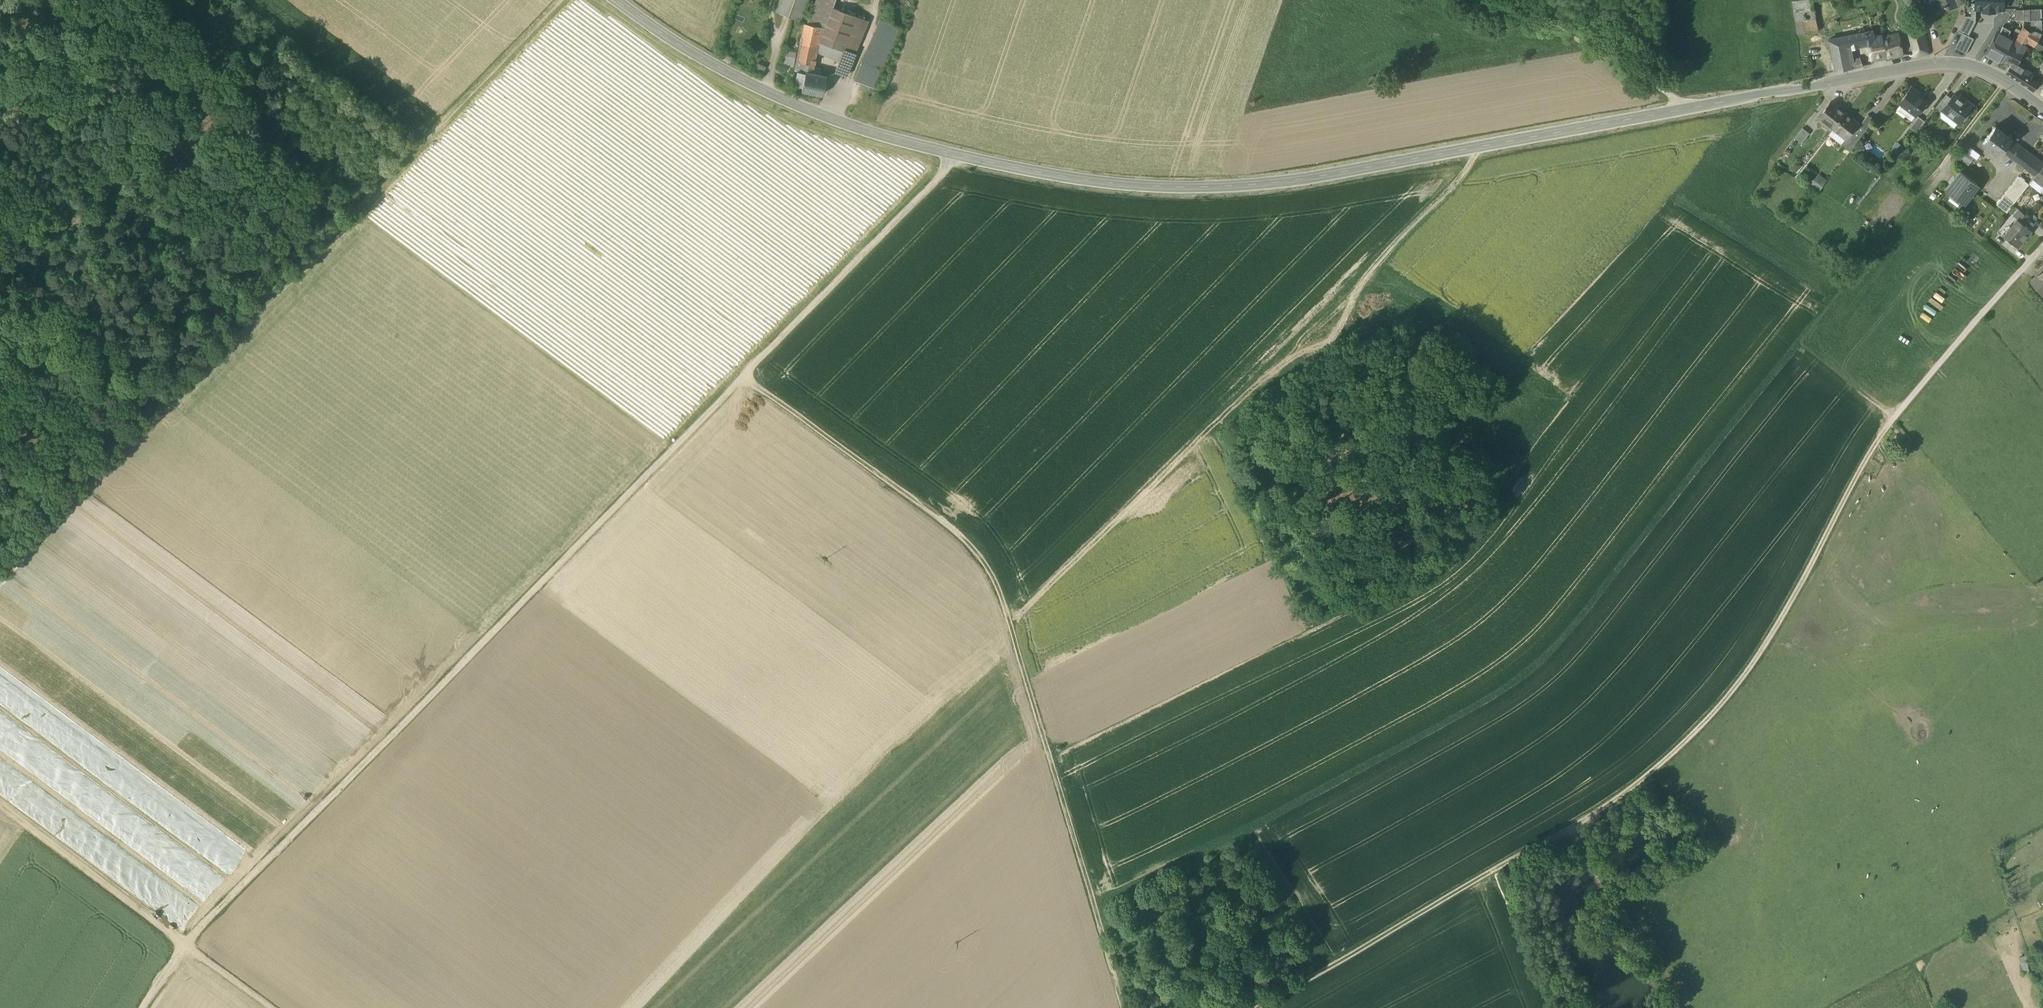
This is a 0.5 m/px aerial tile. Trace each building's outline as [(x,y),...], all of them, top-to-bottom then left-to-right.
[(775,12),(800,21),(807,0),(780,0),(775,12)] [(808,24),(821,27),(818,42),(819,42),(832,8),(835,0),(817,0),(808,24)] [(1793,1),(1796,21),(1803,20),(1815,18),(1815,15),(1811,0),(1802,0),(1793,1)] [(1924,1),(1929,16),(1955,7),(1953,0),(1928,0),(1924,1)] [(1975,8),(1984,9),(1984,11),(1994,12),(1995,9),(2003,9),(2004,0),(1976,0),(1975,4),(1975,8)] [(1969,36),(1975,22),(1975,8),(1975,4),(1971,4),(1971,16),(1965,16),(1958,31),(1963,33),(1969,36)] [(855,16),(832,8),(819,42),(843,51),(844,49),(843,49),(855,17),(855,16)] [(2041,9),(2029,9),(2029,21),(2041,21),(2041,9)] [(864,20),(855,17),(843,49),(844,49),(855,53),(865,29),(861,27),(864,20)] [(1815,18),(1803,20),(1805,33),(1818,31),(1815,18)] [(881,20),(863,62),(882,71),(900,28),(881,20)] [(1803,20),(1796,21),(1797,34),(1805,33),(1803,20)] [(2033,33),(2023,27),(2022,28),(2016,39),(2027,46),(2029,43),(2034,46),(2039,38),(2039,37),(2041,34),(2041,21),(2034,21),(2035,24),(2033,33)] [(808,24),(804,24),(801,37),(796,61),(804,63),(813,64),(818,42),(821,27),(808,24)] [(2004,25),(1987,54),(2001,62),(2004,56),(2010,47),(2011,48),(2015,41),(2014,41),(2007,37),(2011,30),(2004,25)] [(1922,27),(1910,31),(1917,57),(1929,54),(1924,32),(1922,27)] [(1874,37),(1873,31),(1872,31),(1866,32),(1868,43),(1871,60),(1886,58),(1882,36),(1874,37)] [(1866,32),(1844,37),(1847,47),(1868,43),(1866,32)] [(1974,38),(1969,36),(1963,33),(1956,48),(1967,53),(1974,38)] [(1897,34),(1882,37),(1886,58),(1903,54),(1902,48),(1899,49),(1897,34)] [(1832,39),(1829,40),(1835,72),(1852,69),(1849,57),(1847,47),(1844,37),(1832,39)] [(2039,38),(2034,46),(2042,52),(2042,40),(2039,38)] [(2015,41),(2011,48),(2010,47),(2004,56),(2001,62),(2009,67),(2005,73),(2018,81),(2022,73),(2026,67),(2018,61),(2027,46),(2016,39),(2014,41),(2015,41)] [(855,53),(844,49),(843,51),(835,72),(846,77),(855,53)] [(1855,56),(1849,57),(1852,69),(1863,66),(1860,59),(1856,60),(1855,56)] [(804,63),(796,61),(795,71),(797,71),(802,73),(804,63)] [(882,71),(863,62),(855,81),(873,88),(882,71)] [(813,64),(804,63),(802,73),(805,73),(805,72),(812,74),(813,64)] [(802,85),(805,73),(802,73),(797,71),(795,83),(802,85)] [(812,74),(805,72),(805,73),(802,85),(801,92),(822,96),(826,77),(812,74)] [(2022,73),(2018,81),(2033,91),(2038,84),(2022,73)] [(1920,93),(1912,86),(1899,103),(1916,115),(1927,101),(1918,95),(1920,93)] [(1965,99),(1963,102),(1953,94),(1948,102),(1942,109),(1942,110),(1959,123),(1973,105),(1965,99)] [(1943,98),(1935,108),(1940,112),(1942,110),(1942,109),(1948,102),(1943,98)] [(1831,102),(1816,120),(1830,131),(1845,113),(1831,102)] [(1858,123),(1845,113),(1828,134),(1841,144),(1845,138),(1846,139),(1858,124),(1858,123)] [(1858,124),(1846,139),(1845,138),(1841,144),(1850,151),(1874,119),(1868,114),(1860,125),(1858,124)] [(1918,117),(1910,128),(1916,132),(1924,121),(1918,117)] [(2011,138),(1995,126),(1982,142),(1999,155),(2002,151),(2011,139),(2011,138)] [(1803,128),(1795,138),(1802,143),(1809,133),(1803,128)] [(2011,139),(2002,151),(2035,176),(2042,166),(2042,163),(2011,139)] [(1966,149),(1959,158),(1968,165),(1974,158),(1969,154),(1971,152),(1966,149)] [(2035,176),(2033,179),(2042,186),(2042,166),(2035,176)] [(1978,184),(1960,171),(1946,190),(1964,204),(1978,184)] [(1811,182),(1819,188),(1825,180),(1816,174),(1811,182)] [(2018,176),(2004,195),(2014,203),(2029,184),(2018,176)] [(2014,203),(2004,195),(1996,204),(2007,213),(2013,205),(2012,205),(2014,203)] [(2028,217),(2019,209),(2013,216),(2017,218),(2023,223),(2028,217)] [(2017,218),(2003,235),(2007,239),(2018,248),(2032,230),(2023,223),(2017,218)] [(2031,282),(2042,295),(2042,294),(2042,280),(2039,275),(2031,282)]
